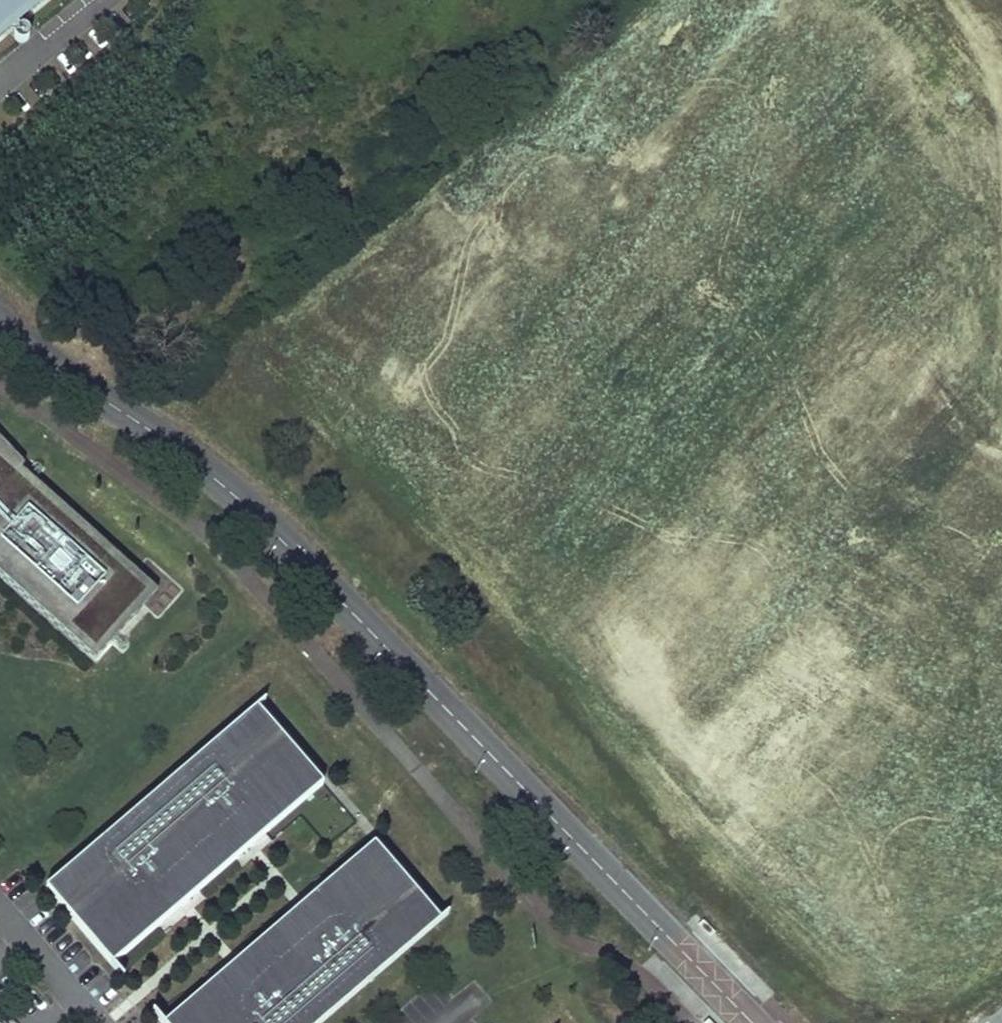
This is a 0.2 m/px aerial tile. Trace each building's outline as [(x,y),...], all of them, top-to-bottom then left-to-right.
[(44,0),(0,0),(0,37),(44,0)] [(0,439),(0,575),(96,659),(157,590),(21,468),(24,465),(0,439)] [(46,888),(113,966),(325,783),(258,706),(46,888)] [(375,842),(165,1022),(321,1022),(442,919),(375,842)]
